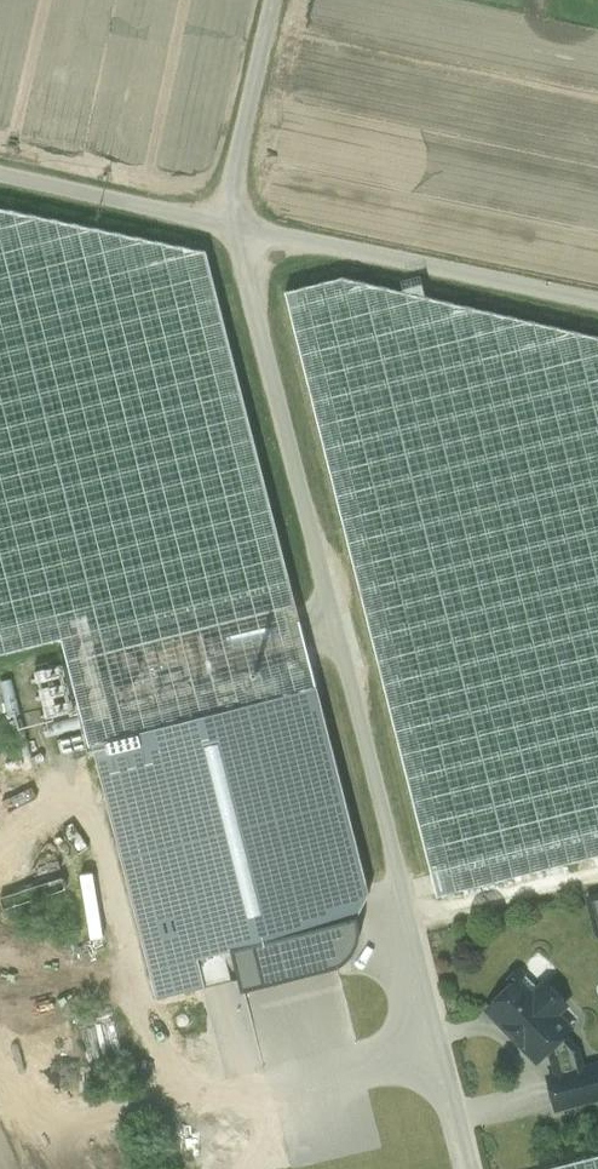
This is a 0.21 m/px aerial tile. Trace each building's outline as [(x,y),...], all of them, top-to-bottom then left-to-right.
[(0,210),(0,656),(62,641),(89,747),(92,746),(317,689),(206,254),(0,210)] [(343,279),(285,293),(437,897),(597,856),(597,338),(343,279)] [(370,895),(317,689),(92,746),(157,1000),(241,979),(234,952),(327,928),(356,919),(370,895)] [(84,734),(58,741),(62,754),(87,748),(84,734)] [(20,872),(25,885),(0,894),(0,908),(64,887),(55,861),(20,872)] [(595,949),(597,948),(597,895),(586,897),(595,949)] [(356,919),(327,928),(337,968),(351,958),(357,941),(357,922),(356,919)] [(538,991),(518,970),(505,983),(510,988),(488,1009),(500,1022),(538,1060),(549,1050),(553,1054),(559,1075),(581,1069),(576,1050),(563,1036),(548,1021),(555,1015),(565,1005),(545,984),(538,991)] [(569,1030),(555,1015),(548,1021),(563,1036),(569,1030)] [(548,1077),(556,1110),(597,1099),(597,1065),(581,1069),(559,1075),(548,1077)] [(549,1168),(597,1168),(597,1156),(549,1168)]
